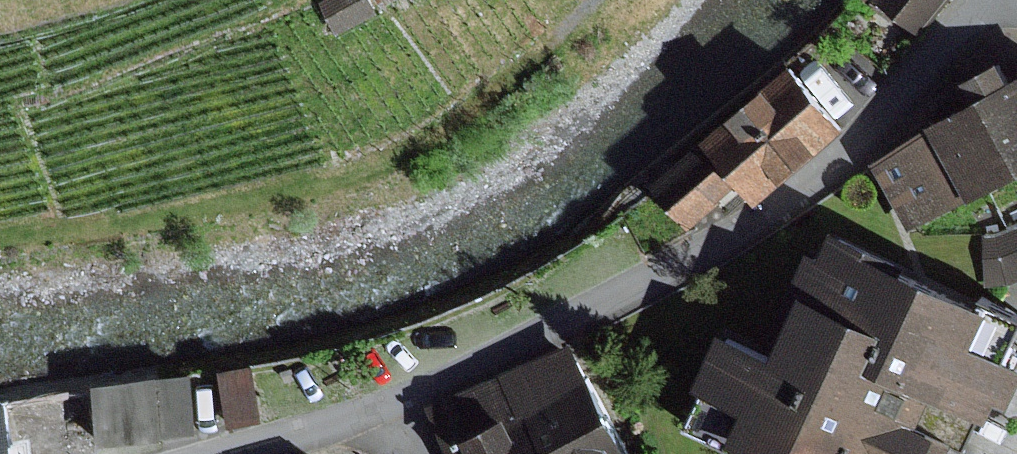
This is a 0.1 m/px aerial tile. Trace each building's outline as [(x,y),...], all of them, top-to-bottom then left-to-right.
[(321,2),(337,32),(379,9),(374,0),(326,0),(321,2)] [(923,34),(952,0),(881,0),(923,34)] [(926,92),(939,117),(977,190),(1016,169),(1016,68),(1007,49),(926,92)] [(799,57),(707,134),(742,175),(761,198),(853,122),(799,57)] [(977,190),(939,117),(870,154),(908,226),(977,190)] [(742,175),(707,134),(653,180),(691,225),(723,198),(719,193),(742,175)] [(984,240),(1002,286),(1016,280),(1016,227),(984,240)] [(736,334),(701,416),(788,453),(958,453),(960,448),(968,451),(987,406),(995,410),(1005,388),(1016,393),(1016,352),(1010,349),(1016,334),(1016,304),(845,230),(790,357),(736,334)] [(494,373),(522,430),(537,423),(552,453),(640,453),(579,331),(494,373)] [(254,365),(223,369),(230,424),(262,419),(254,365)] [(197,373),(96,384),(102,440),(203,430),(197,373)] [(494,373),(430,401),(454,453),(476,444),(481,453),(552,453),(537,423),(522,430),(494,373)] [(41,403),(0,409),(0,453),(49,453),(41,403)]
